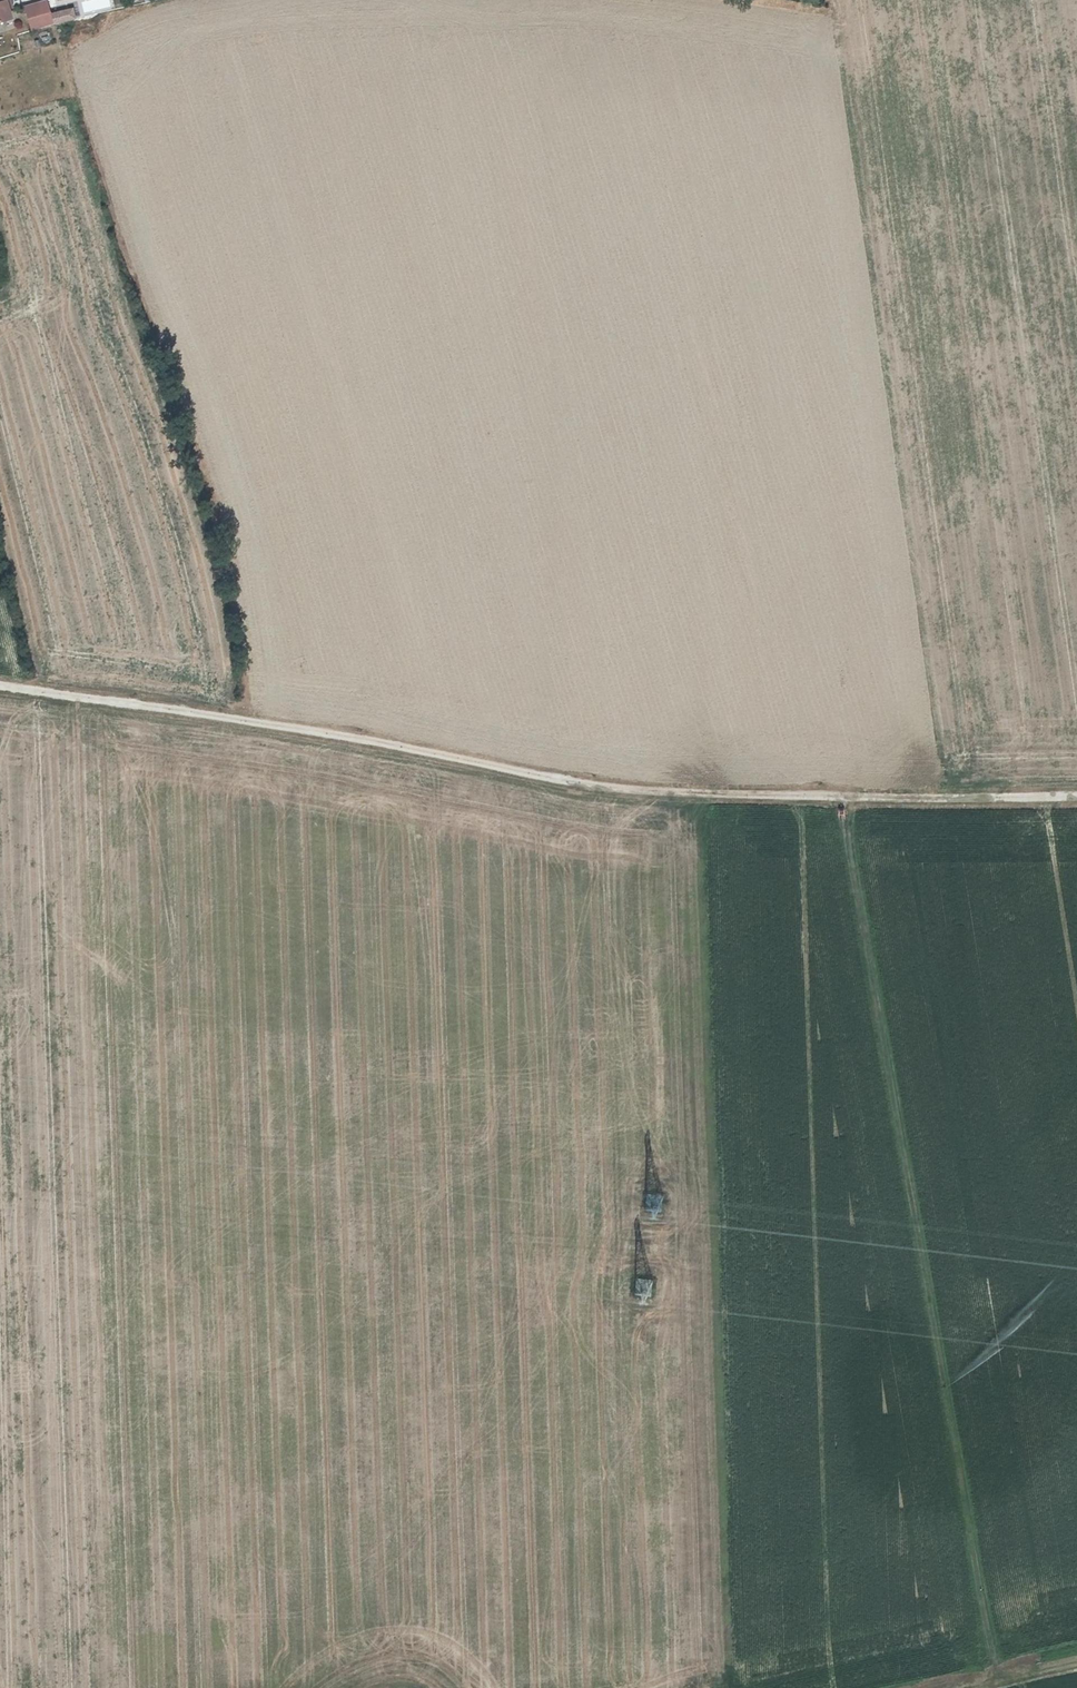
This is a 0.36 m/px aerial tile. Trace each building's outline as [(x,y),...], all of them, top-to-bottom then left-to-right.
[(22,4),(27,28),(75,20),(72,7),(49,11),(47,0),(43,0),(22,4)]
